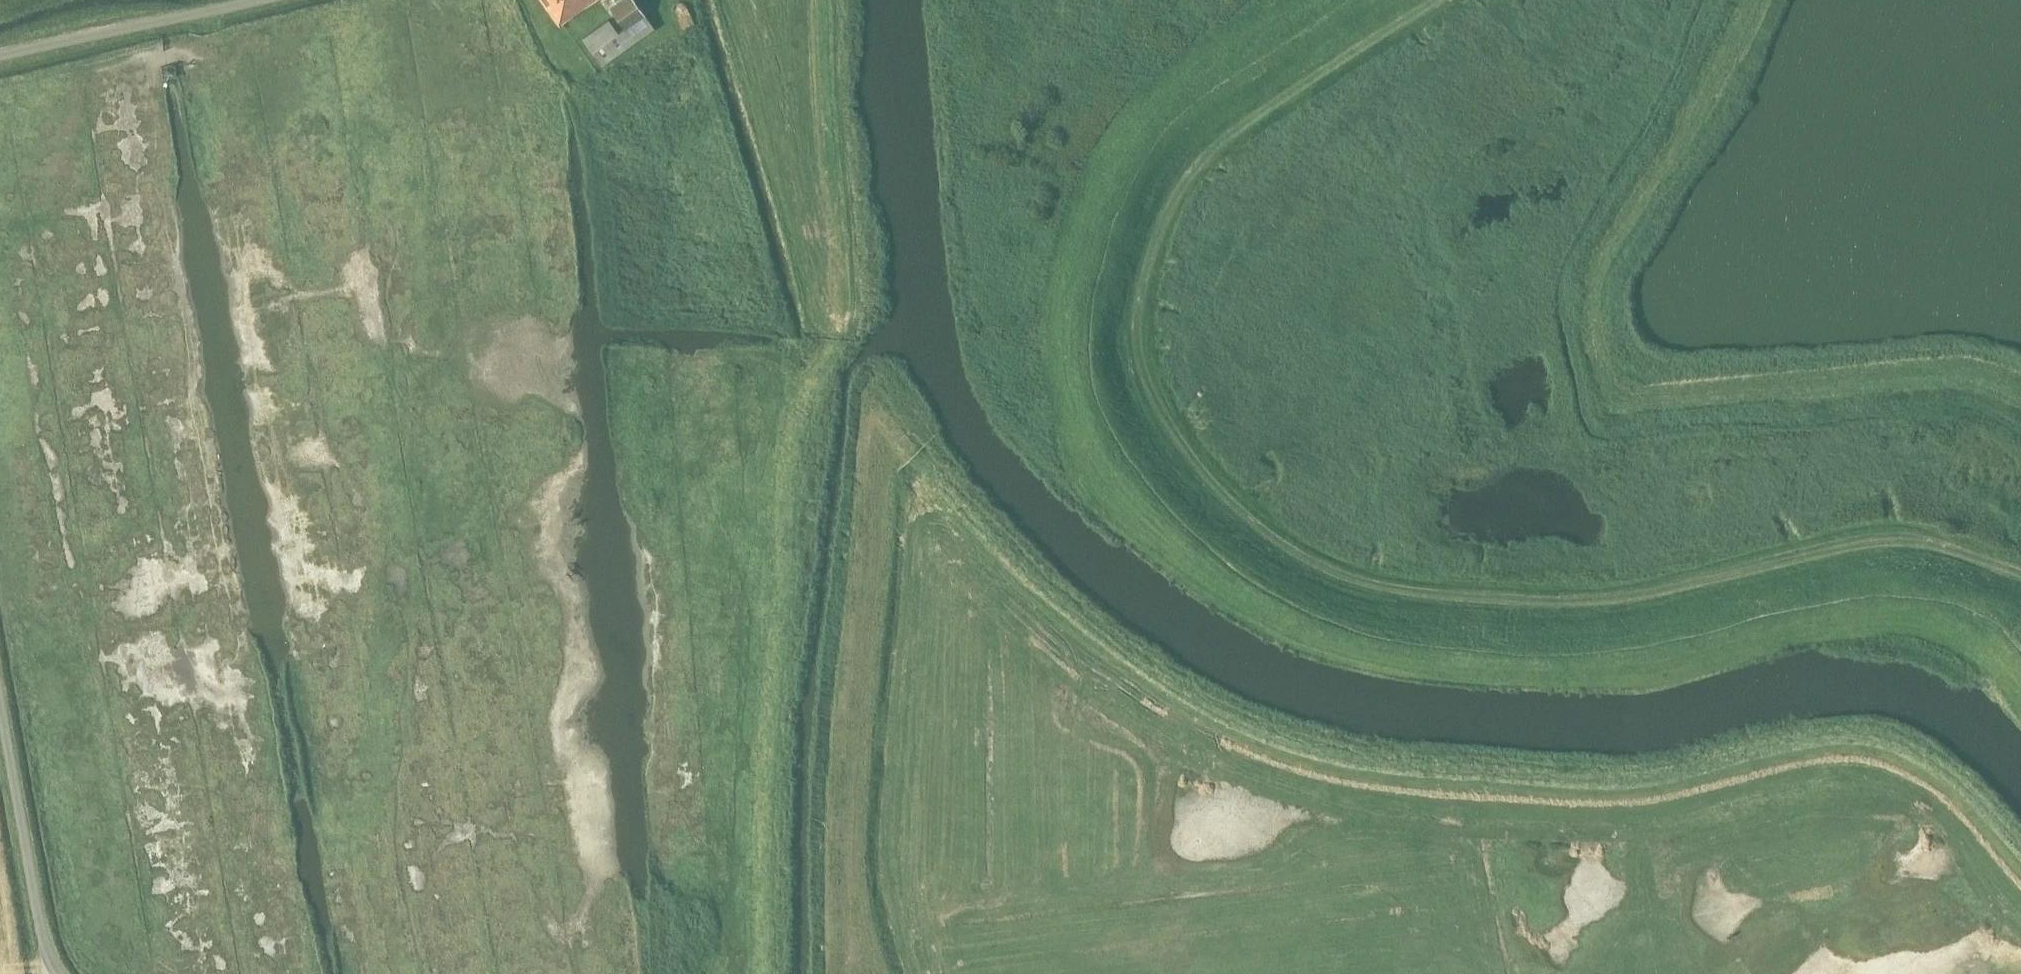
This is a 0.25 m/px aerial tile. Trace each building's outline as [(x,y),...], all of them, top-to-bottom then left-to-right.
[(558,24),(592,0),(541,0),(558,24)] [(634,0),(618,0),(609,6),(624,28),(617,32),(607,18),(580,39),(602,65),(654,28),(634,0)]
